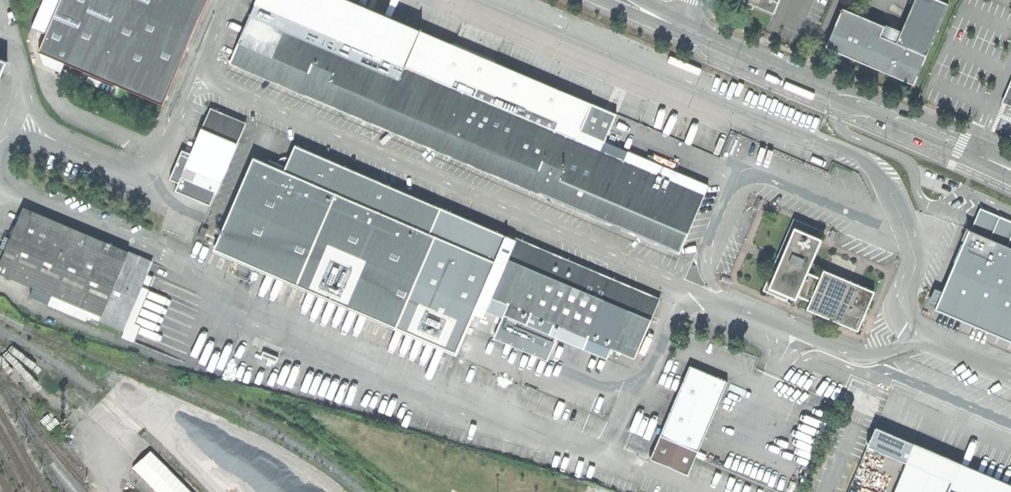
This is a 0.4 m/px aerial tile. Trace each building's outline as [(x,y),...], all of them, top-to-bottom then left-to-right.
[(59,0),(43,0),(31,28),(44,34),(59,0)] [(37,53),(52,59),(69,67),(161,106),(208,0),(59,0),(44,34),(37,53)] [(681,253),(709,186),(605,142),(582,132),(593,105),(347,0),(257,0),(230,63),(681,253)] [(754,4),(745,0),(739,0),(738,3),(752,9),(754,4)] [(754,4),(773,12),(778,0),(745,0),(754,4)] [(938,0),(915,0),(897,40),(886,36),(890,28),(885,25),(884,26),(842,8),(826,47),(879,70),(914,84),(948,4),(938,0)] [(1002,102),(1010,106),(1010,80),(1002,102)] [(616,115),(593,105),(582,132),(605,142),(612,125),(616,115)] [(179,183),(175,191),(210,205),(214,194),(216,194),(247,123),(210,108),(191,154),(182,150),(169,179),(179,183)] [(215,248),(214,252),(266,274),(395,329),(435,236),(430,233),(419,229),(432,213),(431,209),(377,185),(378,181),(294,145),(288,158),(285,167),(277,163),(268,160),(266,163),(253,158),(215,248)] [(285,167),(288,158),(284,157),(281,158),(278,161),(277,163),(285,167)] [(441,208),(378,181),(377,185),(431,209),(432,213),(419,229),(430,233),(441,208)] [(6,249),(0,246),(0,274),(33,289),(28,298),(85,322),(98,322),(121,331),(140,287),(148,268),(150,262),(23,208),(6,249)] [(506,236),(441,208),(430,233),(435,236),(395,329),(449,352),(456,355),(473,314),(506,236)] [(969,231),(936,309),(1010,342),(1010,221),(982,208),(975,223),(971,231),(969,231)] [(797,219),(768,289),(790,299),(791,295),(799,299),(801,294),(815,301),(811,308),(860,329),(876,293),(827,271),(824,279),(810,273),(824,239),(820,238),(823,231),(797,219)] [(547,360),(557,338),(606,358),(611,348),(635,359),(660,299),(510,235),(509,237),(506,236),(473,314),(483,318),(485,315),(494,320),(496,316),(502,318),(494,338),(547,360)] [(135,324),(149,291),(140,287),(121,331),(119,336),(134,342),(140,326),(135,324)] [(424,343),(419,359),(427,362),(433,346),(424,343)] [(657,442),(650,458),(688,474),(692,463),(693,461),(695,456),(727,381),(689,365),(678,392),(657,442)] [(41,412),(45,409),(41,405),(39,407),(35,402),(33,404),(41,412)] [(45,408),(45,409),(41,412),(38,415),(49,427),(56,420),(45,408)] [(915,443),(875,427),(867,446),(906,463),(915,443)] [(915,443),(906,463),(894,491),(1010,491),(1010,484),(915,443)] [(147,451),(130,467),(153,491),(162,491),(165,489),(168,491),(170,491),(174,489),(176,491),(185,491),(147,451)]
